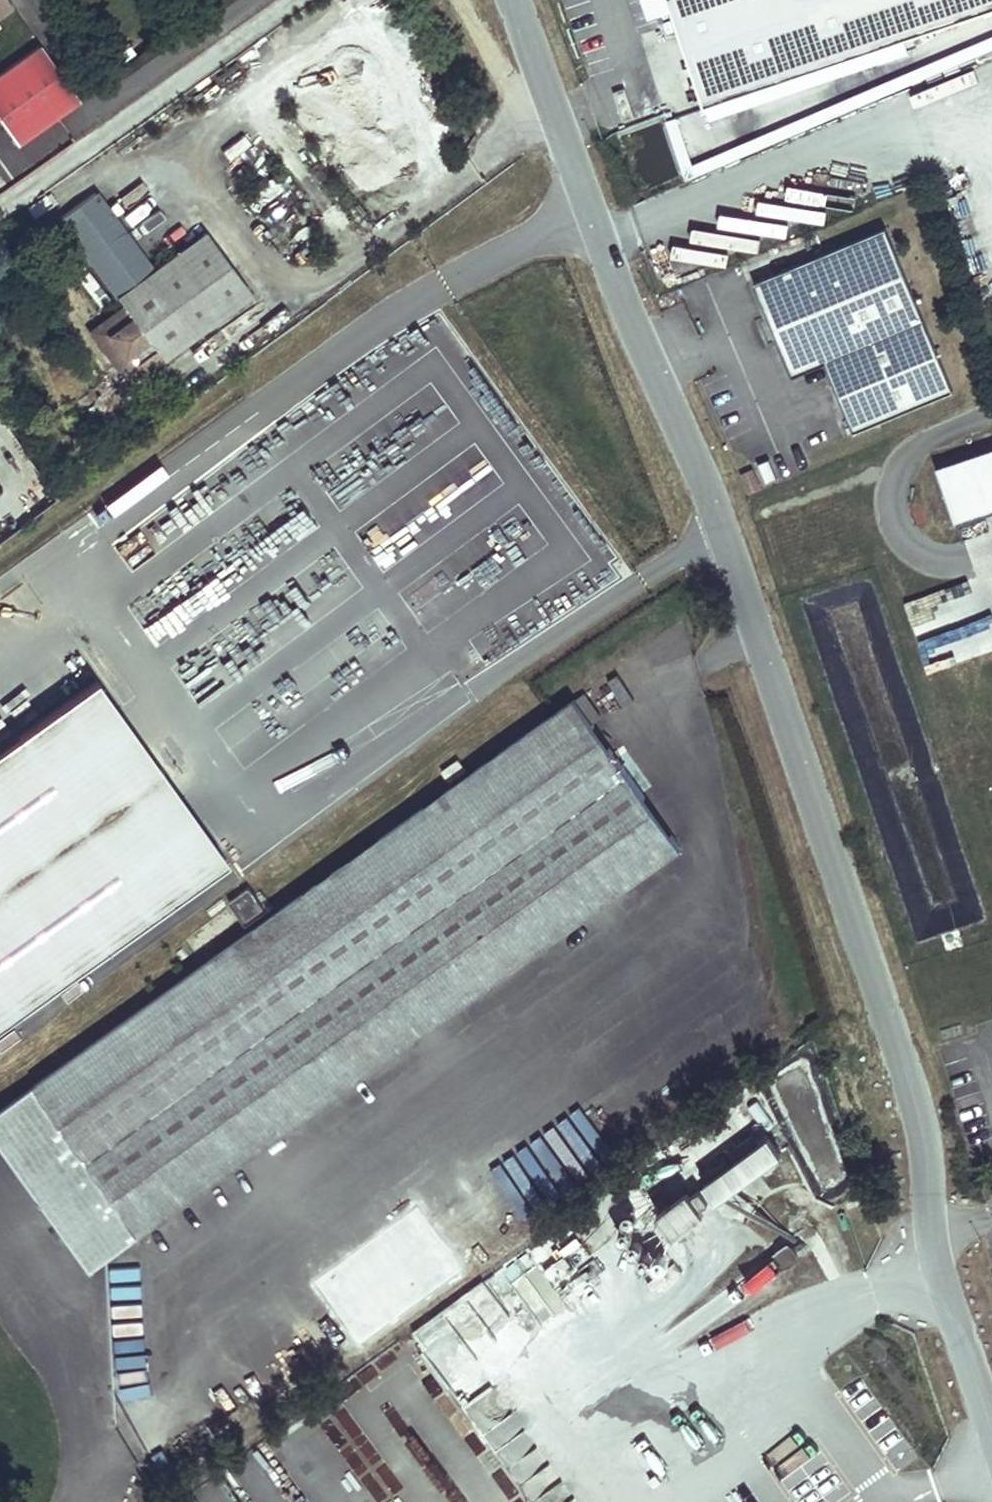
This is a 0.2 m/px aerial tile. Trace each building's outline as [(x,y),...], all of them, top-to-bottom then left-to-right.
[(648,15),(673,6),(671,0),(643,0),(648,15)] [(37,38),(0,67),(0,117),(19,141),(80,95),(37,38)] [(855,431),(954,389),(885,227),(754,282),(794,375),(826,362),(855,431)] [(165,357),(252,293),(206,230),(119,294),(126,303),(91,329),(115,362),(150,336),(165,357)] [(954,537),(991,524),(991,460),(934,480),(954,537)] [(228,860),(104,674),(0,742),(0,1011),(228,860)] [(94,1267),(682,846),(592,721),(602,714),(586,692),(576,699),(575,697),(0,1109),(0,1137),(94,1267)] [(657,1207),(673,1227),(786,1143),(770,1122),(657,1207)] [(660,1286),(685,1266),(645,1213),(619,1233),(660,1286)]
